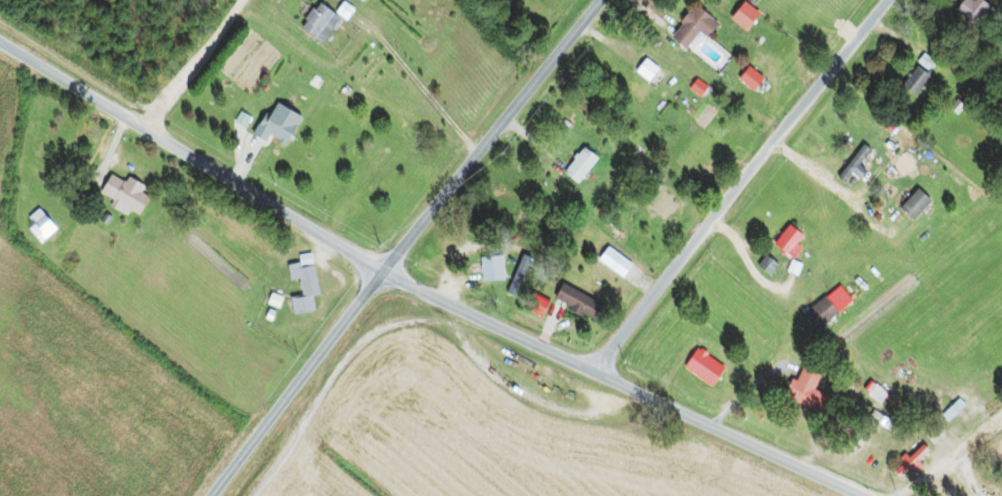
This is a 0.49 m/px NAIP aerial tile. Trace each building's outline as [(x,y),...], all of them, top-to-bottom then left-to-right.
[(946,16),(970,36),(991,11),(978,0),(967,0),(960,0),(946,16)] [(755,15),(739,3),(726,21),(742,32),(755,15)] [(320,45),(337,17),(342,20),(349,10),(339,5),(332,15),(314,4),(297,32),(320,45)] [(714,25),(691,7),(666,39),(682,52),(696,34),(703,40),(714,25)] [(923,72),(930,63),(921,55),(896,85),(911,97),(928,75),(923,72)] [(750,92),(759,80),(745,68),(735,81),(750,92)] [(298,116),(266,102),(251,137),(261,142),(263,138),(284,147),(298,116)] [(835,178),(846,185),(852,177),(855,179),(863,169),(859,166),(869,151),(859,143),(835,178)] [(595,159),(580,147),(561,174),(577,185),(595,159)] [(138,213),(143,183),(102,177),(99,196),(111,197),(109,209),(138,213)] [(927,201),(913,189),(896,209),(910,220),(927,201)] [(26,219),(31,225),(26,230),(40,244),(55,229),(35,209),(26,219)] [(791,256),(803,235),(783,224),(771,245),(791,256)] [(906,245),(914,252),(929,234),(921,228),(906,245)] [(516,293),(529,259),(518,255),(505,289),(516,293)] [(500,256),(477,256),(477,281),(500,281),(500,256)] [(769,276),(776,265),(762,256),(755,267),(769,276)] [(316,295),(309,257),(283,262),(287,282),(295,280),(298,296),(287,299),(290,314),(312,310),(309,296),(316,295)] [(600,306),(558,283),(549,299),(591,322),(600,306)] [(537,317),(544,303),(526,294),(519,308),(537,317)] [(811,332),(836,313),(822,296),(798,316),(811,332)] [(722,368),(695,348),(681,367),(709,387),(722,368)] [(818,377),(795,367),(782,398),(821,415),(828,398),(812,391),(818,377)] [(884,395),(873,386),(866,395),(877,403),(884,395)] [(926,452),(920,446),(908,457),(913,463),(926,452)]
